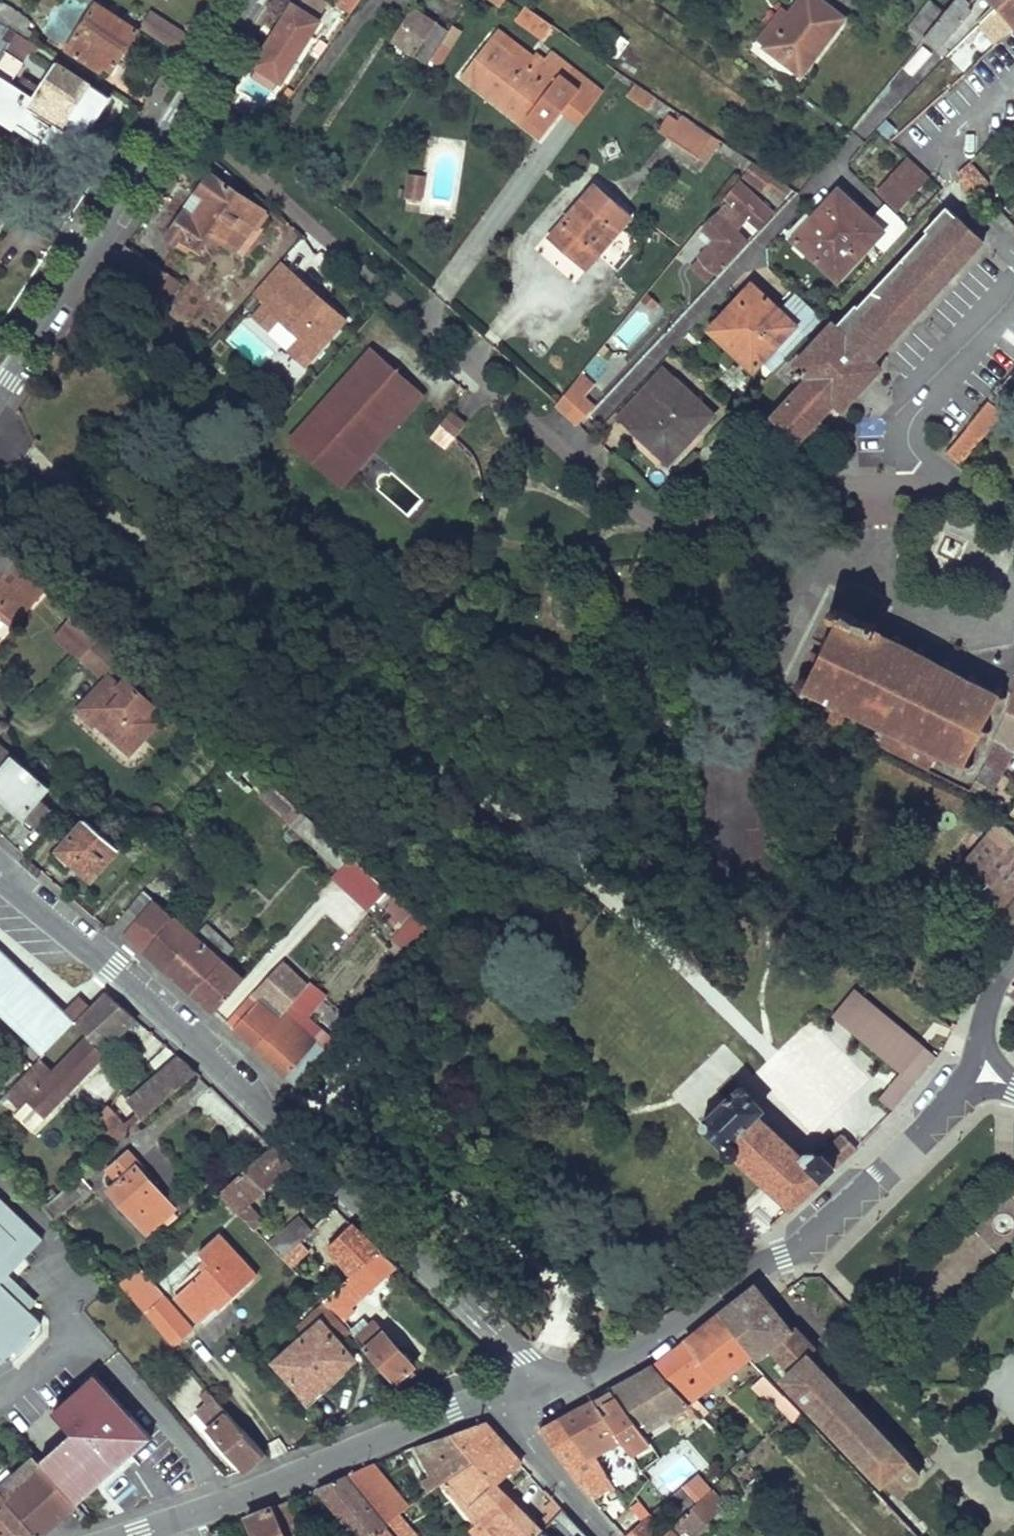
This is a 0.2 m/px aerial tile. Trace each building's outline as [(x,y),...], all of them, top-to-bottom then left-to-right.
[(292,0),(252,63),(283,83),(323,20),(292,0)] [(332,0),(350,13),(359,0),(332,0)] [(842,19),(817,0),(799,0),(789,13),(785,19),(785,24),(782,30),(771,23),(757,41),(800,74),(842,19)] [(830,1),(846,14),(856,0),(830,0),(830,1)] [(957,0),(956,0),(945,14),(924,39),(937,50),(969,11),(966,8),(957,0)] [(999,7),(1001,9),(986,22),(1001,39),(1013,29),(1013,0),(1006,0),(999,7)] [(924,39),(945,14),(930,2),(909,26),(924,39)] [(8,28),(16,33),(22,37),(30,24),(0,5),(0,22),(8,28)] [(109,60),(115,64),(136,32),(97,6),(67,50),(101,72),(104,68),(109,60)] [(553,26),(526,7),(516,21),(544,40),(553,26)] [(785,19),(789,13),(782,8),(771,23),(782,30),(785,24),(785,19)] [(427,63),(447,33),(413,11),(394,41),(427,63)] [(141,28),(176,52),(186,37),(150,14),(141,28)] [(534,55),(500,27),(491,38),(491,39),(526,66),(534,55)] [(16,33),(8,28),(1,39),(9,44),(16,33)] [(22,37),(16,33),(9,44),(15,48),(16,46),(46,67),(49,63),(53,57),(22,37)] [(630,41),(619,33),(606,52),(618,60),(630,41)] [(963,73),(999,41),(991,33),(956,64),(963,73)] [(534,55),(526,66),(491,39),(462,75),(497,103),(503,96),(527,116),(521,123),(541,139),(569,104),(584,116),(602,92),(553,52),(544,63),(534,55)] [(918,43),(903,70),(916,77),(931,50),(918,43)] [(9,44),(0,57),(0,71),(10,57),(15,48),(9,44)] [(46,67),(16,46),(15,48),(10,57),(16,61),(21,65),(17,72),(40,87),(54,67),(49,63),(46,67)] [(10,57),(0,71),(0,119),(41,146),(44,141),(70,158),(108,99),(56,64),(54,67),(40,87),(17,72),(12,79),(7,75),(16,61),(10,57)] [(115,64),(109,60),(104,68),(111,72),(115,64)] [(655,97),(636,84),(627,97),(647,110),(655,97)] [(527,116),(503,96),(497,103),(521,123),(527,116)] [(667,138),(678,120),(671,115),(659,132),(667,138)] [(711,136),(682,116),(667,138),(696,158),(711,136)] [(719,142),(711,136),(696,158),(704,164),(719,142)] [(924,177),(906,160),(878,191),(895,208),(924,177)] [(968,163),(957,174),(961,190),(969,198),(986,184),(968,163)] [(793,191),(752,164),(745,172),(765,186),(766,184),(785,199),(793,191)] [(427,175),(409,172),(405,196),(423,199),(427,175)] [(183,213),(164,239),(174,245),(176,242),(194,255),(209,234),(234,252),(263,212),(210,175),(197,194),(206,201),(194,220),(183,213)] [(632,213),(598,184),(549,239),(579,264),(592,249),(597,252),(632,213)] [(874,223),(839,190),(794,238),(837,279),(873,240),(882,230),(874,223)] [(206,201),(197,194),(183,213),(194,220),(206,201)] [(758,229),(770,215),(751,197),(735,214),(725,206),(703,229),(713,239),(698,256),(699,257),(690,267),(704,280),(713,270),(717,274),(746,241),(734,229),(744,217),(758,229)] [(983,242),(946,207),(924,230),(926,232),(935,240),(867,314),(858,306),(856,304),(836,326),(833,323),(794,364),(799,369),(791,379),(800,387),(772,417),(798,441),(836,401),(843,407),(880,367),(873,360),(983,242)] [(907,226),(889,208),(874,223),(882,230),(873,240),(885,251),(907,226)] [(867,314),(935,240),(926,232),(858,306),(867,314)] [(179,283),(125,247),(115,262),(165,305),(179,283)] [(583,268),(597,252),(592,249),(579,264),(583,268)] [(302,371),(349,321),(282,258),(251,291),(261,301),(245,317),(302,371)] [(762,366),(802,323),(753,278),(713,321),(762,366)] [(755,374),(762,366),(713,321),(706,329),(755,374)] [(376,392),(395,371),(372,350),(353,371),(376,392)] [(717,415),(663,365),(617,416),(671,466),(717,415)] [(376,392),(353,371),(292,440),(331,475),(368,434),(374,439),(417,390),(395,371),(376,392)] [(575,380),(556,404),(569,415),(580,400),(587,391),(575,380)] [(591,410),(580,400),(569,415),(578,424),(591,410)] [(1001,412),(989,402),(946,453),(959,463),(1001,412)] [(465,424),(450,410),(439,424),(455,438),(465,424)] [(338,481),(374,439),(368,434),(331,475),(338,481)] [(0,545),(0,570),(5,575),(18,562),(0,545)] [(44,586),(18,562),(5,575),(2,579),(28,604),(44,586)] [(12,622),(28,604),(2,579),(0,578),(0,611),(12,622)] [(849,730),(924,768),(930,757),(934,759),(936,760),(939,755),(958,764),(955,768),(956,770),(961,771),(963,767),(967,769),(970,764),(966,761),(981,734),(987,736),(989,732),(983,728),(997,700),(1003,703),(1006,698),(999,695),(1002,690),(996,687),(994,691),(973,680),(976,675),(970,672),(967,677),(949,667),(952,660),(944,657),(941,663),(923,654),(926,647),(917,643),(914,650),(898,642),(901,635),(893,631),(889,638),(873,629),(877,622),(866,615),(864,619),(857,614),(850,609),(852,604),(840,597),(834,606),(832,605),(828,614),(836,618),(833,623),(836,625),(831,633),(828,631),(822,645),(825,646),(821,653),(815,649),(810,657),(817,661),(808,675),(801,676),(796,685),(801,688),(798,693),(803,696),(807,690),(827,700),(824,706),(829,710),(826,716),(845,725),(843,730),(846,732),(849,730)] [(122,658),(99,637),(80,658),(97,673),(105,665),(112,670),(122,658)] [(129,753),(156,724),(146,715),(153,707),(127,683),(120,689),(108,678),(77,712),(92,725),(95,722),(129,753)] [(1007,711),(994,740),(1013,752),(1013,753),(1013,714),(1007,711)] [(1013,752),(994,740),(983,762),(1001,774),(1013,752)] [(40,820),(48,810),(48,804),(40,797),(47,787),(0,746),(0,799),(25,821),(23,824),(30,830),(40,820)] [(934,759),(930,757),(924,768),(929,770),(934,759)] [(1001,774),(983,762),(975,779),(992,788),(1001,774)] [(56,795),(48,804),(48,810),(40,820),(49,828),(68,806),(56,795)] [(332,839),(304,813),(293,825),(321,851),(332,839)] [(92,880),(119,850),(85,820),(51,859),(65,871),(73,863),(92,880)] [(998,821),(956,872),(985,894),(998,878),(1013,890),(1013,834),(998,821)] [(350,856),(332,839),(321,851),(340,868),(350,856)] [(389,891),(355,860),(348,868),(382,900),(389,891)] [(985,894),(983,897),(1004,913),(1013,901),(1013,890),(998,878),(985,894)] [(416,916),(390,891),(389,891),(382,900),(409,925),(416,916)] [(117,924),(129,936),(136,928),(153,943),(146,951),(166,968),(194,936),(145,892),(117,924)] [(1004,913),(1013,920),(1013,901),(1004,913)] [(427,926),(416,916),(398,939),(408,949),(427,926)] [(263,957),(276,942),(267,934),(256,945),(261,950),(258,953),(263,957)] [(223,962),(194,936),(166,968),(167,969),(195,994),(223,962)] [(44,1054),(75,1023),(65,1011),(0,950),(0,1013),(44,1054)] [(243,1018),(234,1029),(256,1048),(284,1014),(293,1004),(309,985),(281,960),(263,979),(271,986),(259,1000),(243,1018)] [(243,980),(223,962),(195,994),(216,1012),(243,980)] [(893,1109),(938,1057),(855,986),(832,1013),(902,1072),(880,1098),(893,1109)] [(42,1057),(7,1091),(21,1106),(29,1099),(46,1115),(106,1057),(100,1052),(138,1020),(106,992),(91,1007),(75,1023),(89,1039),(56,1071),(42,1057)] [(243,1018),(259,1000),(252,994),(236,1012),(243,1018)] [(75,1023),(91,1007),(80,996),(65,1011),(75,1023)] [(293,1004),(284,1014),(325,1049),(333,1039),(293,1004)] [(284,1014),(256,1048),(296,1083),(324,1049),(284,1014)] [(197,1072),(180,1057),(105,1124),(120,1140),(197,1072)] [(791,1207),(856,1147),(843,1134),(817,1157),(815,1155),(813,1153),(804,1153),(799,1157),(756,1116),(762,1109),(738,1087),(701,1125),(723,1148),(724,1152),(730,1156),(734,1156),(737,1154),(791,1207)] [(220,1193),(255,1230),(264,1221),(250,1204),(293,1167),(272,1146),(220,1193)] [(139,1159),(129,1147),(106,1168),(117,1180),(107,1190),(148,1236),(150,1234),(154,1238),(179,1216),(175,1212),(178,1209),(136,1162),(139,1159)] [(81,1173),(53,1197),(64,1210),(92,1186),(81,1173)] [(0,1197),(0,1357),(4,1361),(41,1322),(1,1283),(43,1238),(0,1197)] [(64,1210),(53,1197),(47,1202),(42,1207),(53,1219),(64,1210)] [(47,1202),(43,1198),(38,1203),(42,1207),(47,1202)] [(312,1232),(299,1217),(269,1244),(283,1258),(312,1232)] [(328,1247),(353,1275),(381,1250),(353,1224),(328,1247)] [(257,1275),(219,1234),(199,1251),(211,1264),(176,1297),(200,1323),(225,1300),(228,1303),(257,1275)] [(353,1275),(337,1290),(345,1299),(358,1288),(365,1295),(397,1266),(381,1250),(353,1275)] [(138,1267),(120,1283),(147,1313),(165,1297),(138,1267)] [(93,1302),(108,1289),(102,1281),(87,1294),(93,1302)] [(756,1284),(721,1312),(752,1353),(748,1356),(752,1360),(769,1346),(790,1371),(782,1378),(894,1494),(908,1481),(913,1486),(917,1482),(919,1478),(919,1475),(919,1472),(812,1360),(811,1357),(808,1355),(807,1343),(798,1331),(789,1329),(770,1304),(756,1284)] [(325,1301),(332,1294),(325,1287),(318,1294),(323,1300),(325,1301)] [(345,1299),(337,1290),(332,1294),(325,1301),(347,1326),(359,1316),(345,1299)] [(194,1332),(165,1297),(147,1313),(175,1348),(194,1332)] [(752,1353),(721,1312),(657,1361),(652,1364),(689,1404),(697,1397),(748,1356),(752,1353)] [(355,1358),(323,1321),(277,1361),(307,1397),(334,1373),(336,1375),(355,1358)] [(405,1355),(377,1322),(358,1338),(400,1387),(415,1375),(411,1370),(416,1366),(413,1363),(412,1360),(410,1357),(407,1355),(405,1355)] [(1013,1354),(987,1383),(1013,1407),(1013,1356),(1013,1354)] [(689,1404),(652,1364),(610,1388),(618,1398),(643,1433),(689,1404)] [(45,1466),(78,1502),(151,1436),(96,1375),(54,1410),(73,1432),(41,1461),(45,1466)] [(801,1413),(765,1375),(754,1386),(772,1405),(777,1401),(794,1420),(801,1413)] [(247,1469),(265,1452),(210,1389),(202,1396),(207,1403),(197,1413),(247,1469)] [(595,1396),(558,1417),(587,1457),(596,1452),(596,1453),(622,1438),(613,1425),(602,1408),(595,1396)] [(709,1410),(697,1397),(689,1404),(702,1417),(709,1410)] [(643,1433),(618,1398),(602,1408),(613,1425),(622,1438),(628,1447),(646,1436),(643,1433)] [(543,1425),(542,1427),(549,1437),(560,1453),(590,1496),(607,1485),(610,1490),(615,1486),(612,1482),(613,1481),(596,1453),(596,1452),(587,1457),(558,1417),(543,1425)] [(521,1463),(485,1423),(483,1422),(454,1432),(476,1460),(451,1477),(458,1486),(483,1516),(506,1494),(496,1483),(521,1463)] [(725,1430),(720,1425),(714,1430),(719,1435),(725,1430)] [(476,1460),(454,1432),(419,1445),(434,1474),(424,1479),(429,1488),(436,1488),(451,1477),(476,1460)] [(647,1464),(662,1494),(705,1472),(690,1442),(647,1464)] [(741,1458),(748,1453),(743,1448),(736,1453),(741,1458)] [(41,1461),(37,1456),(0,1488),(0,1491),(7,1498),(45,1466),(41,1461)] [(757,1476),(741,1459),(732,1468),(748,1484),(757,1476)] [(45,1466),(7,1498),(39,1535),(40,1535),(78,1502),(45,1466)] [(365,1467),(349,1474),(389,1521),(402,1511),(385,1492),(365,1467)] [(346,1476),(319,1487),(358,1535),(398,1535),(346,1476)] [(913,1486),(908,1481),(894,1494),(899,1500),(913,1486)] [(385,1492),(402,1511),(413,1504),(396,1484),(385,1492)] [(483,1516),(458,1486),(452,1492),(477,1522),(483,1516)] [(683,1486),(672,1496),(682,1507),(688,1503),(691,1509),(696,1505),(683,1486)] [(722,1507),(713,1496),(717,1492),(713,1488),(696,1505),(691,1509),(668,1532),(664,1535),(682,1535),(690,1529),(694,1533),(708,1520),(722,1507)] [(2,1535),(39,1535),(7,1498),(0,1491),(0,1534),(2,1535)] [(564,1509),(549,1492),(542,1498),(558,1515),(564,1509)] [(727,1503),(717,1492),(713,1496),(722,1507),(727,1503)] [(543,1530),(508,1493),(506,1494),(483,1516),(500,1535),(537,1535),(543,1530)] [(274,1505),(288,1535),(313,1535),(294,1497),(274,1505)] [(248,1515),(258,1535),(288,1535),(274,1505),(248,1515)] [(627,1535),(664,1535),(668,1532),(651,1514),(627,1535)] [(477,1522),(488,1535),(500,1535),(483,1516),(477,1522)] [(556,1517),(543,1530),(537,1535),(577,1535),(556,1517)] [(393,1526),(402,1535),(417,1535),(402,1518),(393,1526)] [(708,1520),(694,1533),(690,1529),(682,1535),(705,1535),(715,1527),(708,1520)] [(225,1525),(209,1531),(211,1535),(230,1535),(225,1525)]
